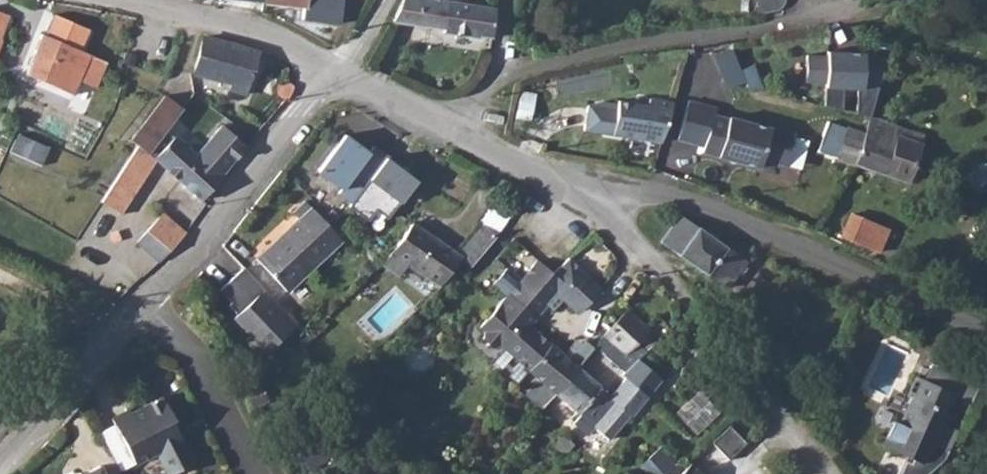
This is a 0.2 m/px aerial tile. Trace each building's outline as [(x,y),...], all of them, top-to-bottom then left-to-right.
[(304,7),(302,19),(340,24),(343,0),(305,0),(304,7)] [(409,0),(404,0),(391,26),(443,33),(445,4),(409,0)] [(494,10),(445,4),(443,33),(441,36),(478,40),(478,38),(491,39),(494,10)] [(0,13),(0,48),(11,17),(0,13)] [(81,81),(92,58),(81,53),(90,33),(55,18),(30,73),(76,94),(81,81)] [(260,50),(202,34),(191,70),(235,83),(233,88),(248,93),(260,50)] [(732,48),(713,56),(728,91),(747,83),(732,48)] [(869,55),(828,53),(828,59),(808,58),(807,83),(827,84),(825,108),(858,110),(859,90),(867,91),(869,55)] [(109,66),(92,58),(81,81),(98,89),(109,66)] [(286,70),(281,68),(278,74),(278,80),(284,83),(288,85),(293,72),(286,70)] [(519,101),(516,118),(531,120),(536,95),(523,93),(519,101)] [(133,141),(140,146),(103,204),(121,216),(158,157),(153,155),(187,112),(167,97),(133,141)] [(667,146),(674,105),(652,101),(650,108),(619,102),(618,105),(606,102),(590,103),(585,132),(667,146)] [(718,109),(691,102),(680,140),(706,148),(704,154),(761,169),(763,161),(788,168),(797,137),(731,118),(731,120),(716,116),(718,109)] [(868,135),(859,166),(911,182),(923,143),(899,136),(896,145),(883,141),(888,125),(873,120),(868,135)] [(859,166),(868,135),(830,123),(821,153),(859,166)] [(203,202),(248,148),(221,125),(198,153),(178,137),(156,163),(203,202)] [(381,221),(419,178),(343,132),(314,170),(381,221)] [(50,148),(19,134),(11,152),(41,166),(50,148)] [(287,296),(343,243),(305,204),(291,217),(297,222),(283,236),(285,238),(257,264),(287,296)] [(841,238),(878,252),(888,229),(850,214),(841,238)] [(736,251),(683,215),(663,245),(716,281),(736,251)] [(162,264),(186,236),(178,229),(165,217),(141,245),(162,264)] [(416,225),(388,265),(402,275),(410,264),(444,288),(465,258),(477,266),(500,234),(483,222),(459,256),(416,225)] [(736,251),(716,281),(733,293),(753,263),(736,251)] [(600,288),(571,261),(556,277),(529,306),(539,315),(546,307),(548,309),(558,298),(567,289),(585,305),(600,288)] [(492,346),(497,341),(520,316),(529,306),(556,277),(540,262),(521,282),(507,270),(493,285),(505,297),(479,326),(486,332),(482,337),(492,346)] [(576,314),(585,305),(567,289),(558,298),(576,314)] [(297,330),(265,295),(237,321),(270,356),(297,330)] [(529,306),(520,316),(530,325),(539,315),(529,306)] [(209,315),(204,308),(196,312),(200,320),(209,315)] [(646,329),(624,311),(603,335),(625,354),(646,329)] [(520,316),(497,341),(530,371),(553,346),(530,325),(520,316)] [(553,346),(530,371),(540,381),(559,398),(582,373),(553,346)] [(661,381),(639,361),(627,374),(623,379),(628,384),(612,400),(582,373),(559,398),(578,416),(571,424),(585,437),(593,428),(606,439),(627,416),(630,419),(647,400),(646,399),(661,381)] [(947,453),(957,431),(943,425),(957,395),(970,401),(978,385),(931,364),(923,381),(916,377),(906,396),(911,398),(898,425),(891,422),(880,445),(912,461),(910,465),(905,462),(899,473),(929,473),(942,462),(947,453)] [(544,415),(555,402),(559,398),(540,381),(525,397),(544,415)] [(697,432),(718,409),(698,391),(677,414),(697,432)] [(163,398),(132,413),(131,410),(115,418),(138,463),(158,453),(169,473),(172,473),(196,462),(184,438),(182,439),(172,419),(173,418),(163,398)] [(716,441),(728,455),(744,442),(732,427),(716,441)] [(673,450),(653,430),(641,441),(661,462),(673,450)] [(682,473),(706,473),(694,462),(682,473)]
